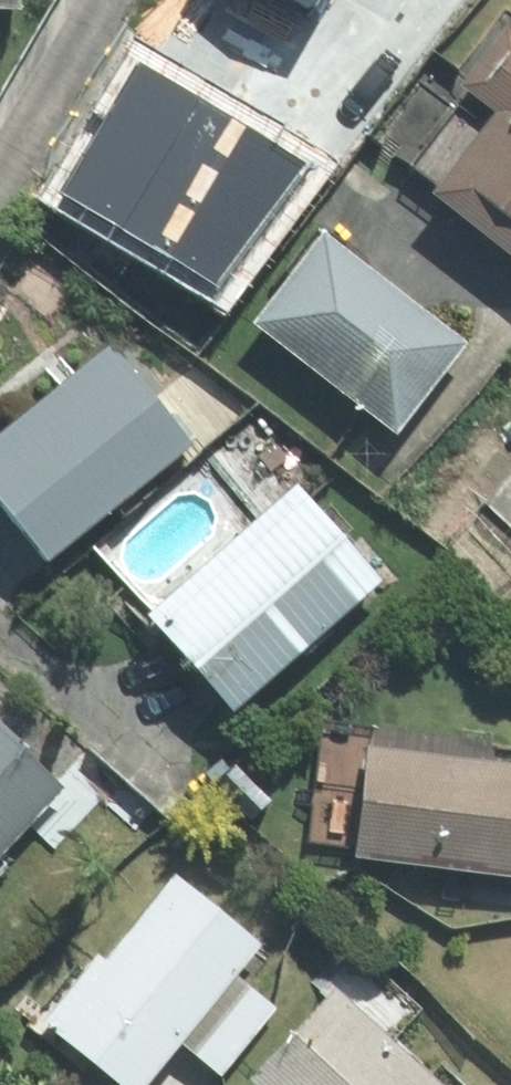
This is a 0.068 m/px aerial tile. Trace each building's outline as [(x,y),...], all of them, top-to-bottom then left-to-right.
[(24,20),(32,0),(0,0),(0,20),(24,20)] [(315,9),(321,0),(300,0),(315,9)] [(402,172),(510,262),(510,40),(402,172)] [(295,161),(134,61),(55,187),(216,287),(295,161)] [(379,293),(314,251),(239,331),(402,453),(460,345),(379,293)] [(97,349),(0,417),(0,527),(26,565),(175,460),(97,349)] [(371,596),(284,496),(139,620),(219,720),(371,596)] [(0,745),(0,860),(64,803),(0,745)] [(362,752),(346,862),(510,885),(510,772),(362,752)] [(167,877),(37,1021),(108,1084),(136,1084),(254,955),(167,877)] [(333,988),(239,1084),(433,1084),(333,988)]
